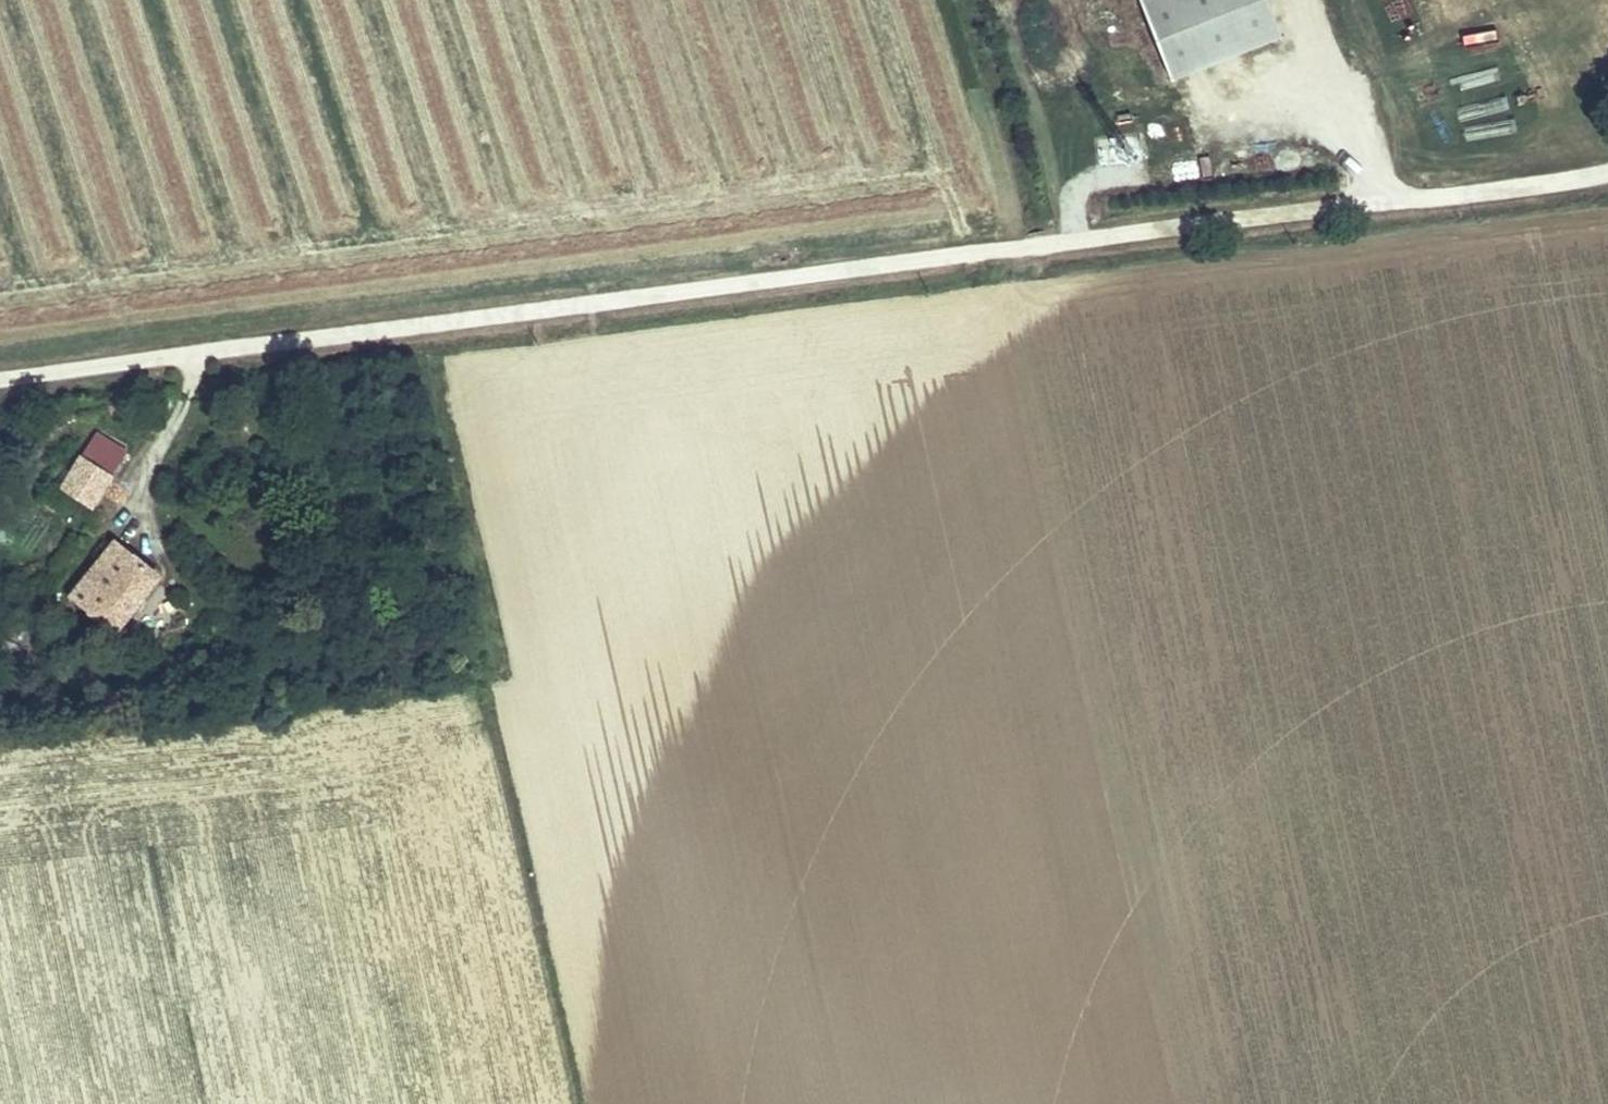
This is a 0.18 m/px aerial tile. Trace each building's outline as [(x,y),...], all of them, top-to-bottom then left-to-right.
[(1266,0),(1142,0),(1172,74),(1278,31),(1266,0)] [(92,507),(125,455),(97,436),(65,489),(92,507)] [(116,631),(159,574),(115,541),(73,597),(94,614),(116,631)] [(98,654),(116,631),(94,614),(76,637),(98,654)]
